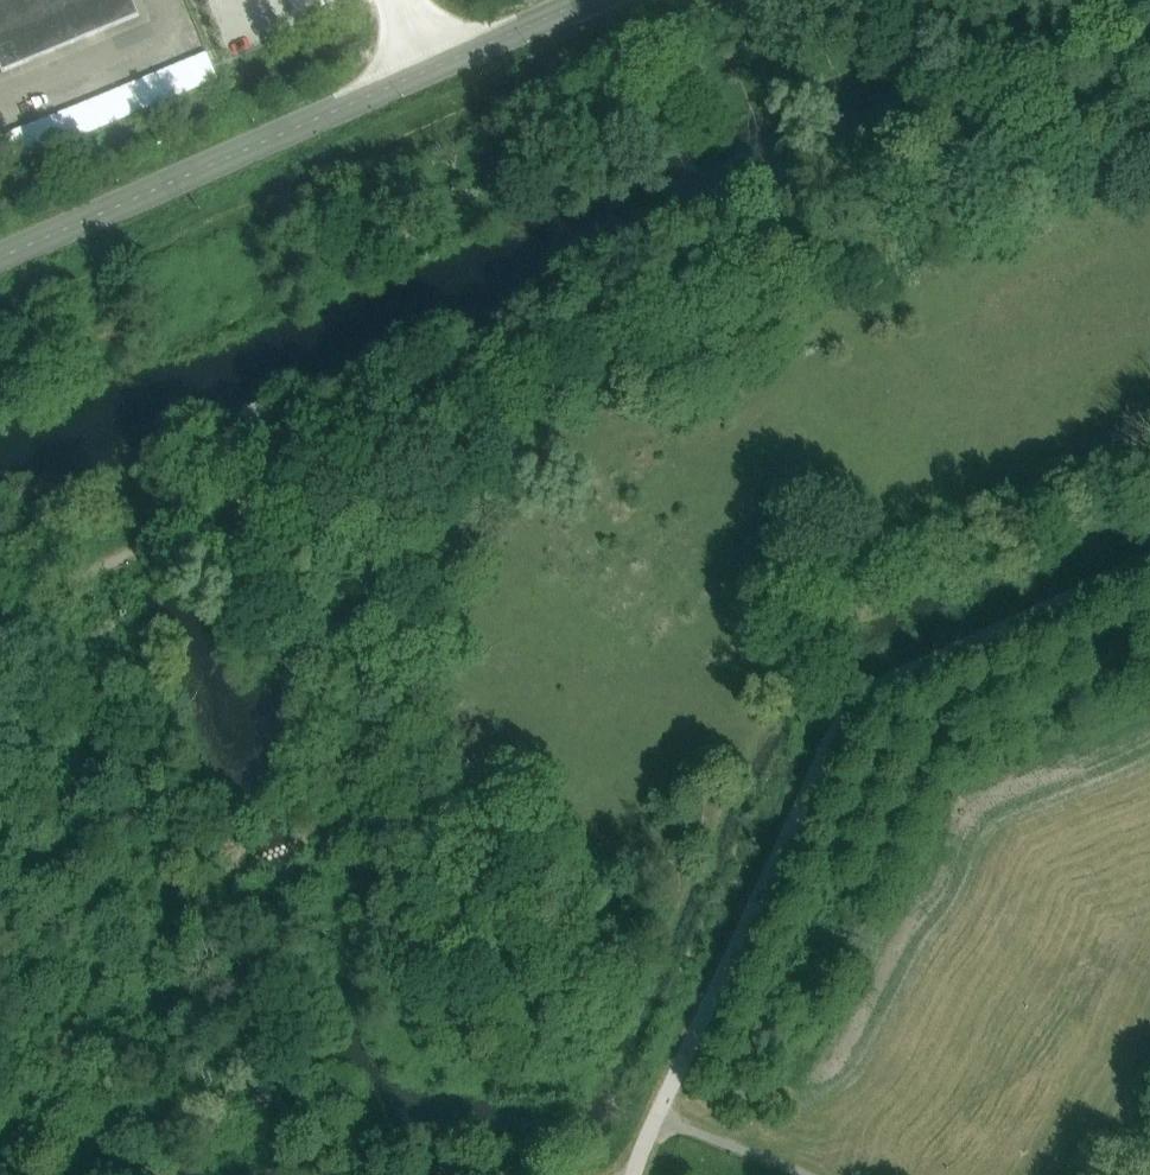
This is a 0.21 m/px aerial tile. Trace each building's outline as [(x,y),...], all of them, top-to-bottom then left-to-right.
[(5,71),(140,16),(134,0),(0,0),(0,60),(5,71)] [(234,27),(308,0),(224,0),(234,27)]
